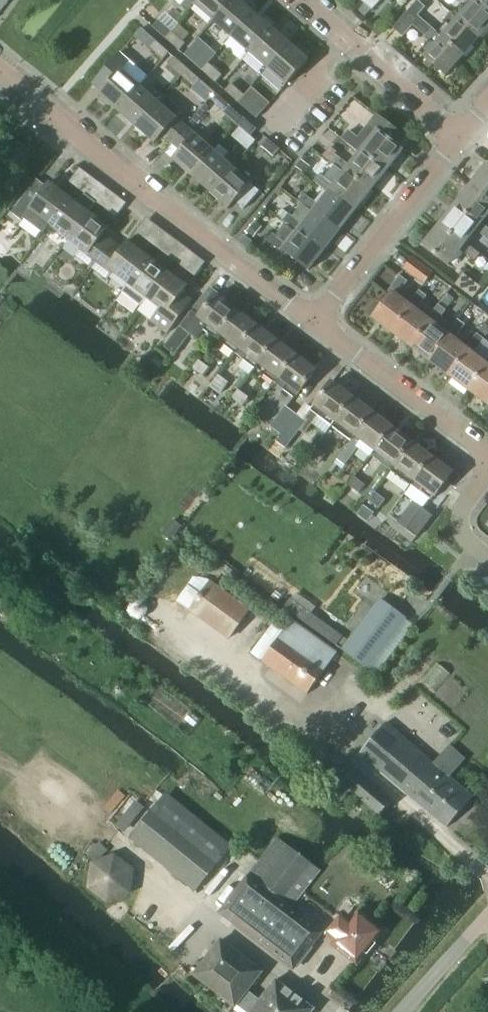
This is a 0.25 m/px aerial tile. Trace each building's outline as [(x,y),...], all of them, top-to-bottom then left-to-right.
[(182,6),(189,12),(195,6),(201,0),(187,0),(182,6)] [(195,6),(213,22),(233,0),(201,0),(195,6)] [(213,22),(232,38),(254,13),(239,0),(233,0),(213,22)] [(372,10),(381,0),(360,0),(372,10)] [(418,0),(410,10),(418,17),(418,16),(426,8),(418,0)] [(487,27),(487,11),(475,0),(475,1),(467,9),(462,4),(453,15),(479,38),(487,27)] [(487,11),(487,0),(475,0),(487,11)] [(393,29),(394,30),(402,37),(403,38),(413,26),(426,37),(424,39),(428,43),(420,53),(425,57),(428,60),(433,65),(446,75),(463,56),(436,33),(437,33),(433,29),(432,28),(418,16),(418,17),(410,10),(393,29)] [(254,13),(232,38),(250,54),(272,29),(254,13)] [(437,33),(436,33),(463,56),(479,38),(453,15),(451,13),(442,23),(444,24),(437,33)] [(153,28),(166,40),(172,33),(172,32),(159,21),(153,28)] [(272,29),(250,54),(268,70),(290,45),(272,29)] [(172,33),(166,40),(179,52),(180,52),(186,44),(184,42),(172,33)] [(184,55),(189,60),(202,71),(208,64),(217,55),(198,38),(184,55)] [(156,41),(150,48),(163,61),(170,53),(156,41)] [(290,45),(268,70),(286,86),(309,60),(307,59),(307,60),(290,45)] [(120,53),(92,84),(101,92),(98,96),(99,97),(100,96),(118,112),(140,87),(148,78),(120,53)] [(182,77),(188,69),(174,57),(168,64),(182,77)] [(208,64),(202,71),(216,83),(222,76),(208,64)] [(188,70),(182,77),(195,88),(201,81),(188,70)] [(225,91),(238,103),(245,96),(244,96),(231,84),(225,91)] [(140,87),(118,112),(136,128),(158,103),(140,87)] [(158,103),(136,128),(153,143),(153,144),(154,145),(162,135),(172,144),(186,128),(177,119),(183,112),(164,96),(158,103)] [(253,115),(259,108),(245,96),(239,103),(253,115)] [(230,106),(223,113),(225,115),(237,126),(244,118),(230,106)] [(349,132),(343,140),(360,153),(361,151),(387,172),(403,151),(398,147),(405,138),(376,115),(358,139),(349,132)] [(244,118),(237,126),(250,137),(257,130),(252,126),(244,118)] [(186,128),(172,144),(181,151),(173,160),(173,161),(192,178),(214,152),(195,135),(186,128)] [(266,139),(260,146),(274,158),(280,151),(280,150),(266,138),(266,139)] [(214,152),(192,178),(210,193),(232,168),(223,160),(228,153),(219,146),(214,152)] [(361,151),(360,153),(349,166),(335,155),(329,162),(334,166),(344,173),(346,170),(372,191),(387,172),(361,151)] [(487,165),(470,186),(487,200),(487,166),(487,165)] [(320,175),(314,182),(328,193),(330,190),(356,211),(372,191),(346,170),(344,173),(334,166),(324,178),(320,175)] [(232,168),(210,193),(228,209),(235,202),(244,210),(260,192),(250,184),(251,184),(232,168)] [(78,189),(89,175),(81,169),(70,184),(78,189)] [(26,195),(12,214),(22,221),(23,219),(43,234),(46,230),(47,231),(50,226),(70,199),(50,184),(51,184),(50,183),(46,187),(36,202),(26,195)] [(97,204),(108,189),(100,184),(90,197),(90,198),(97,204)] [(455,205),(481,226),(482,224),(487,216),(487,200),(470,186),(455,205)] [(340,231),(356,211),(330,190),(328,193),(318,206),(304,195),(298,202),(303,206),(312,213),(314,211),(340,231)] [(50,226),(47,231),(53,235),(57,230),(70,240),(90,213),(89,212),(96,203),(88,198),(89,198),(85,195),(77,205),(70,199),(50,226)] [(119,199),(108,213),(116,219),(126,204),(119,199)] [(482,224),(481,226),(455,205),(439,226),(465,246),(467,244),(476,231),(487,241),(487,229),(482,224)] [(283,221),(282,222),(287,225),(297,233),(299,230),(325,250),(340,231),(314,211),(312,213),(303,206),(293,218),(288,214),(283,221)] [(90,213),(70,240),(82,249),(76,257),(94,270),(115,241),(105,234),(110,228),(90,213)] [(439,226),(423,246),(448,266),(460,251),(475,262),(481,255),(467,244),(465,246),(439,226)] [(156,248),(167,234),(160,228),(149,242),(156,248)] [(273,234),(267,241),(282,254),(284,252),(308,271),(325,250),(299,230),(297,233),(287,245),(277,237),(273,234)] [(248,250),(253,243),(244,236),(238,243),(239,243),(248,250)] [(115,241),(94,270),(108,280),(113,273),(128,284),(129,285),(149,258),(129,243),(125,249),(115,241)] [(176,246),(167,257),(175,263),(183,251),(185,248),(178,242),(176,246)] [(148,299),(168,272),(149,258),(129,285),(128,284),(122,293),(141,307),(148,299)] [(195,261),(187,272),(194,278),(205,263),(198,258),(195,261)] [(413,259),(404,270),(424,285),(432,274),(413,259)] [(168,272),(148,299),(162,309),(154,320),(152,322),(169,334),(193,302),(192,301),(182,294),(188,287),(168,272)] [(463,274),(455,285),(473,299),(482,288),(463,274)] [(413,308),(408,305),(398,297),(409,282),(401,276),(390,292),(393,294),(374,319),(393,334),(413,308)] [(435,312),(434,312),(422,303),(427,296),(419,290),(408,305),(413,308),(393,334),(413,348),(432,322),(429,320),(435,312)] [(172,337),(164,348),(175,356),(190,335),(196,340),(204,330),(216,339),(219,335),(236,312),(224,303),(215,296),(215,297),(207,291),(193,310),(180,327),(172,337)] [(454,327),(452,326),(441,317),(454,300),(447,294),(434,312),(435,312),(429,320),(432,322),(413,348),(432,363),(451,337),(448,334),(454,327)] [(236,355),(256,327),(236,312),(219,335),(227,340),(223,345),(236,355)] [(471,351),(466,348),(455,339),(466,325),(457,319),(452,326),(454,327),(448,334),(451,337),(432,363),(451,377),(471,351)] [(259,367),(277,343),(256,327),(236,355),(254,368),(256,365),(259,367)] [(486,363),(474,353),(484,339),(477,334),(466,348),(471,351),(451,377),(471,392),(487,368),(487,364),(486,363)] [(275,384),(296,357),(277,343),(259,367),(265,372),(262,375),(275,384)] [(296,357),(275,384),(295,399),(308,381),(315,371),(302,361),(297,358),(296,357)] [(199,360),(192,369),(203,377),(209,368),(199,360)] [(471,392),(487,405),(487,368),(471,392)] [(218,376),(212,384),(223,392),(229,383),(218,376)] [(280,435),(276,442),(286,449),(299,431),(305,435),(319,417),(331,426),(333,423),(334,424),(352,399),(331,383),(324,393),(304,420),(296,415),(281,435),(280,435)] [(238,390),(232,399),(243,407),(249,398),(238,390)] [(352,399),(334,424),(342,429),(340,433),(351,441),(352,442),(353,441),(373,415),(352,399)] [(286,407),(270,427),(280,435),(281,435),(296,415),(286,407)] [(351,441),(337,460),(345,466),(359,447),(371,456),(392,429),(373,415),(353,441),(352,442),(351,441)] [(392,429),(371,456),(390,471),(393,468),(412,444),(392,429)] [(412,444),(393,468),(402,474),(399,477),(412,487),(432,459),(412,444)] [(319,464),(326,455),(315,447),(309,456),(319,464)] [(432,459),(412,487),(431,501),(451,474),(432,459)] [(374,492),(368,501),(379,509),(385,500),(374,492)] [(421,508),(405,529),(416,538),(417,538),(433,517),(432,516),(421,508)] [(172,521),(162,534),(171,541),(181,527),(172,521)] [(229,641),(251,611),(211,581),(188,611),(229,641)] [(367,670),(398,629),(372,609),(341,650),(367,670)] [(325,671),(280,639),(267,630),(249,656),(307,697),(325,671)] [(446,750),(433,766),(385,725),(360,756),(447,829),(473,799),(449,779),(462,764),(446,750)] [(354,770),(342,784),(355,795),(379,816),(391,802),(354,770)] [(223,858),(185,827),(157,804),(131,837),(196,891),(223,858)] [(321,871),(291,847),(278,838),(237,892),(262,912),(310,948),(322,934),(290,909),(321,871)] [(133,870),(114,856),(93,864),(88,889),(108,903),(130,894),(133,870)] [(294,969),(310,948),(262,912),(237,892),(221,912),(246,932),(294,969)] [(331,935),(338,941),(339,941),(336,945),(357,963),(360,960),(364,960),(368,955),(367,952),(382,934),(381,932),(361,916),(352,926),(344,919),(331,935)] [(263,972),(222,941),(195,976),(236,1007),(238,1005),(247,1011),(314,1011),(316,1009),(277,980),(261,1001),(249,991),(263,972)]
